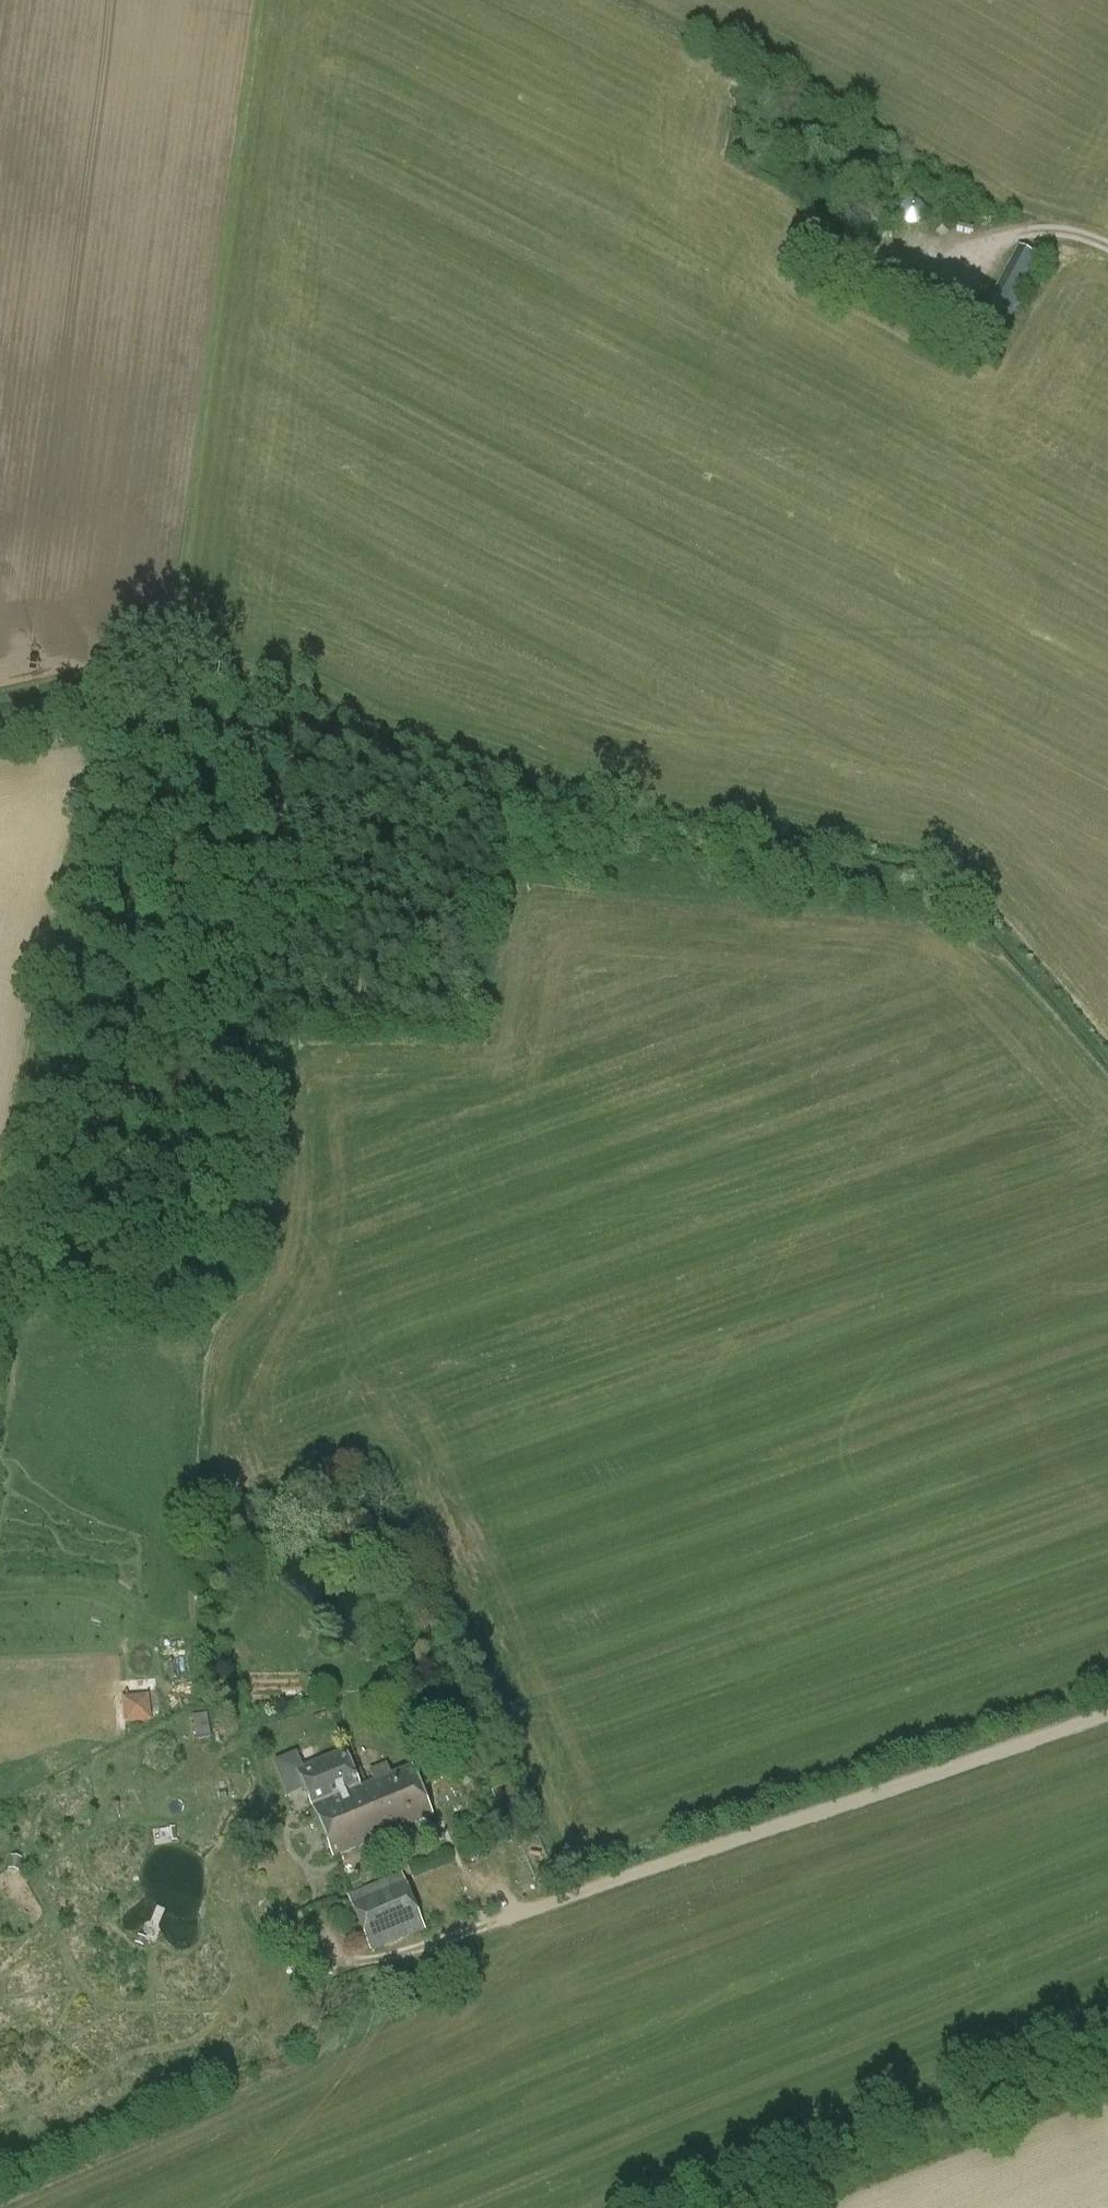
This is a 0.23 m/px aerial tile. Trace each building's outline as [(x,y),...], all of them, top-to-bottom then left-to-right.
[(924,220),(920,201),(904,204),(907,223),(924,220)] [(990,357),(1041,261),(1024,251),(972,347),(990,357)] [(197,1738),(213,1737),(211,1714),(196,1715),(197,1738)] [(411,1770),(361,1791),(345,1754),(297,1774),(333,1861),(432,1820),(411,1770)] [(368,1950),(424,1926),(406,1883),(351,1907),(368,1950)]
